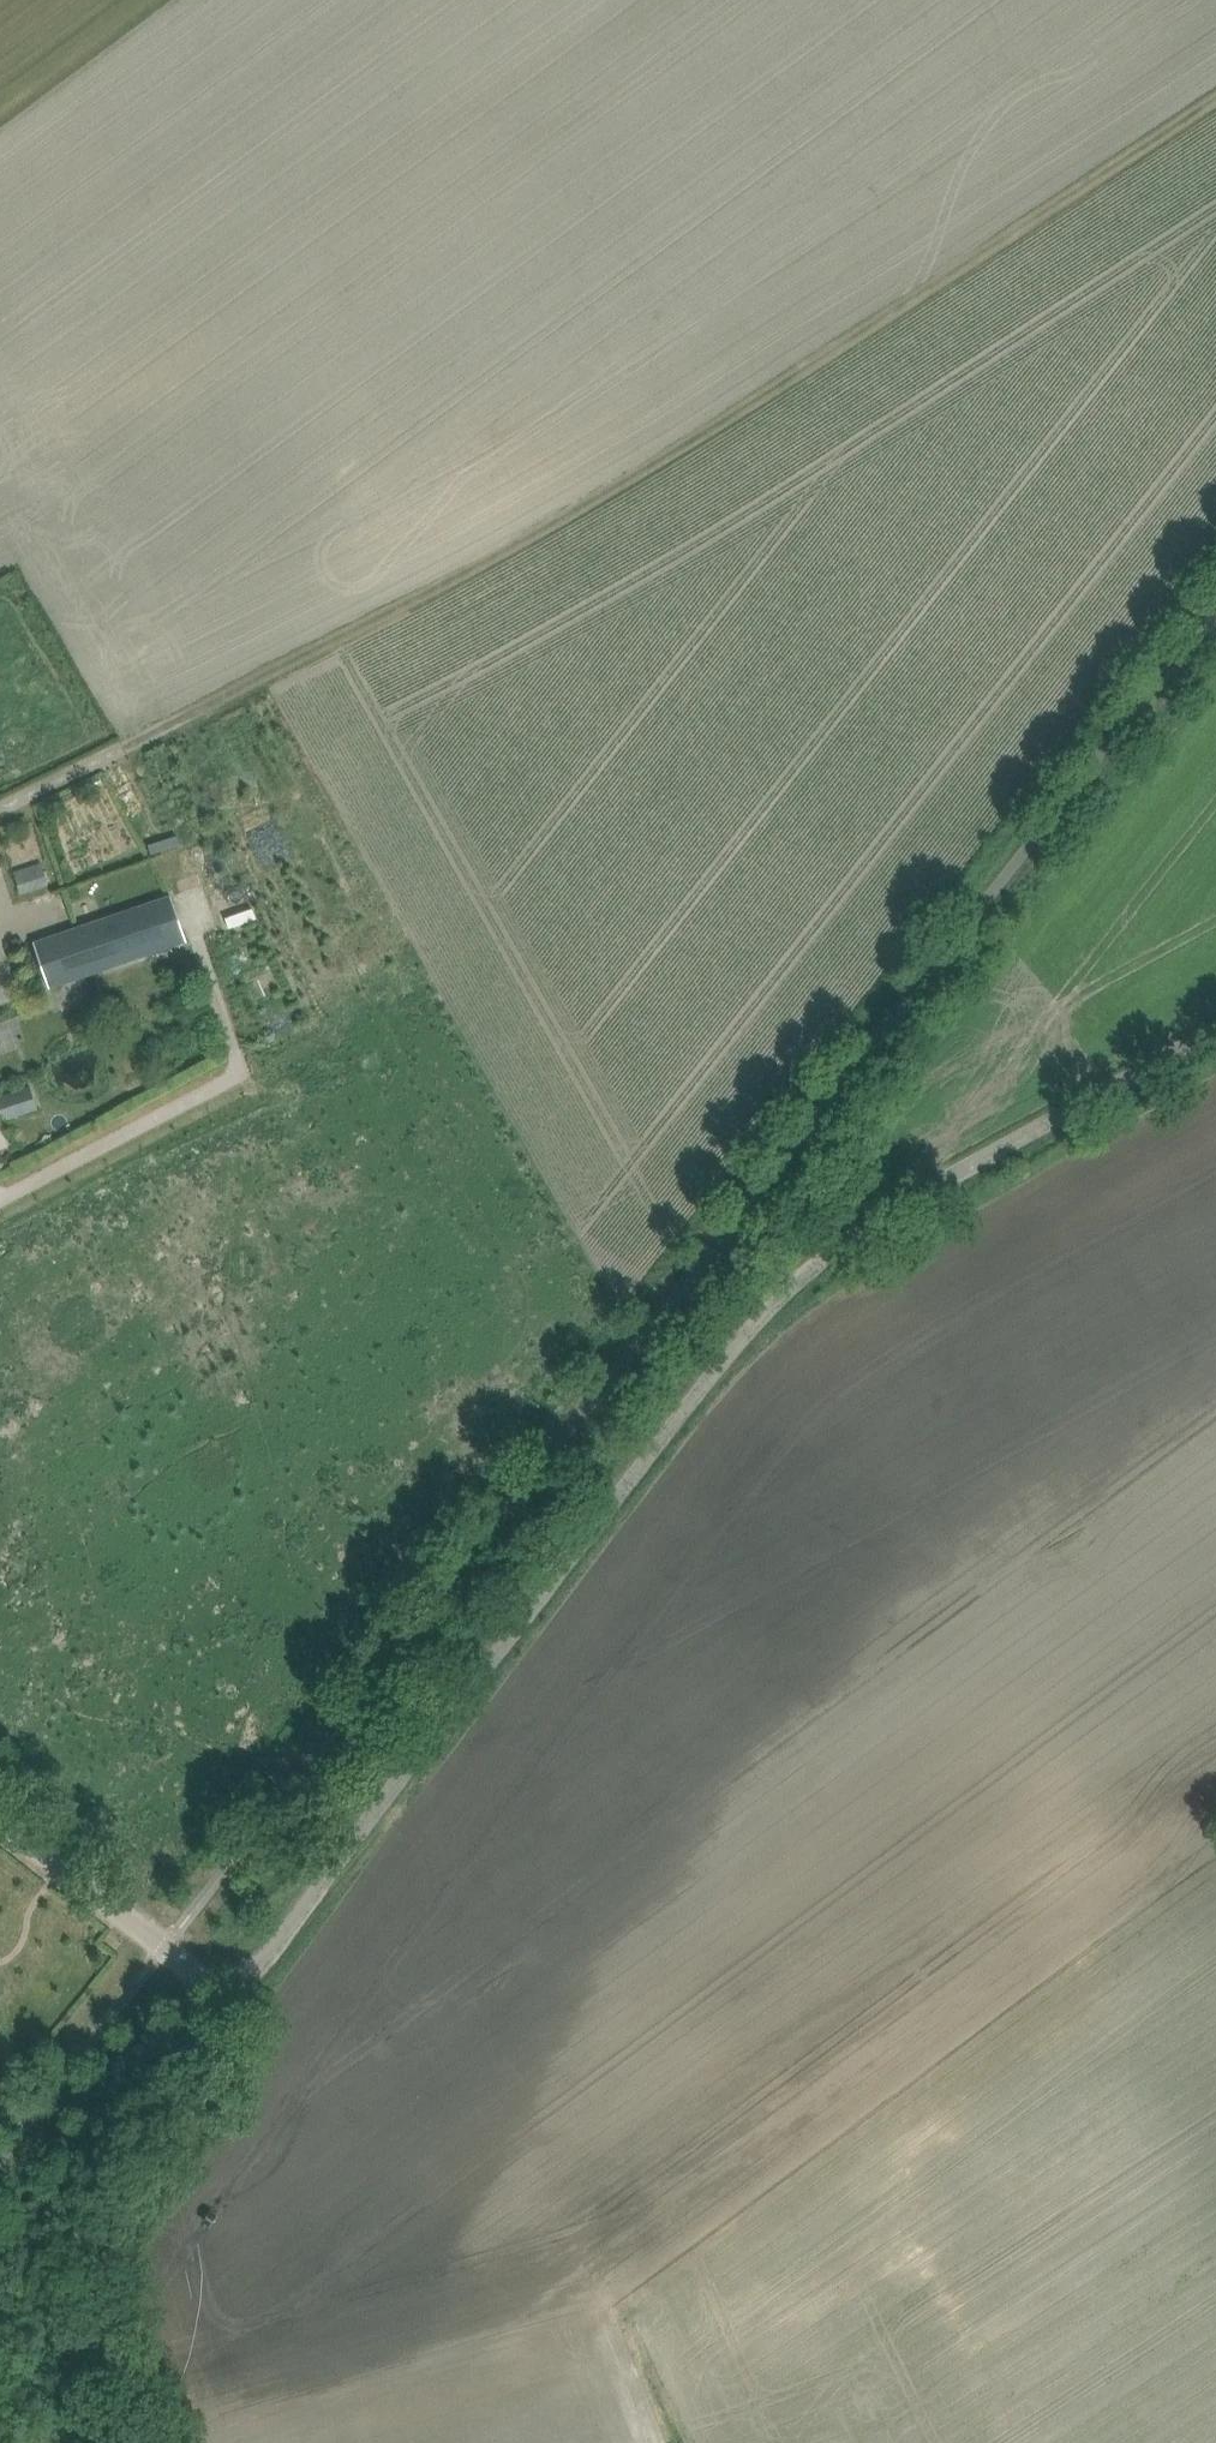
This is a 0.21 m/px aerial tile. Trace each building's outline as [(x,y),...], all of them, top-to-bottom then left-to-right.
[(15,872),(21,894),(48,886),(41,863),(15,872)] [(44,994),(183,946),(166,896),(28,943),(44,994)] [(29,1087),(24,1088),(0,1096),(0,1120),(38,1108),(31,1086),(29,1087)] [(141,2058),(149,2049),(140,2041),(132,2050),(141,2058)]
